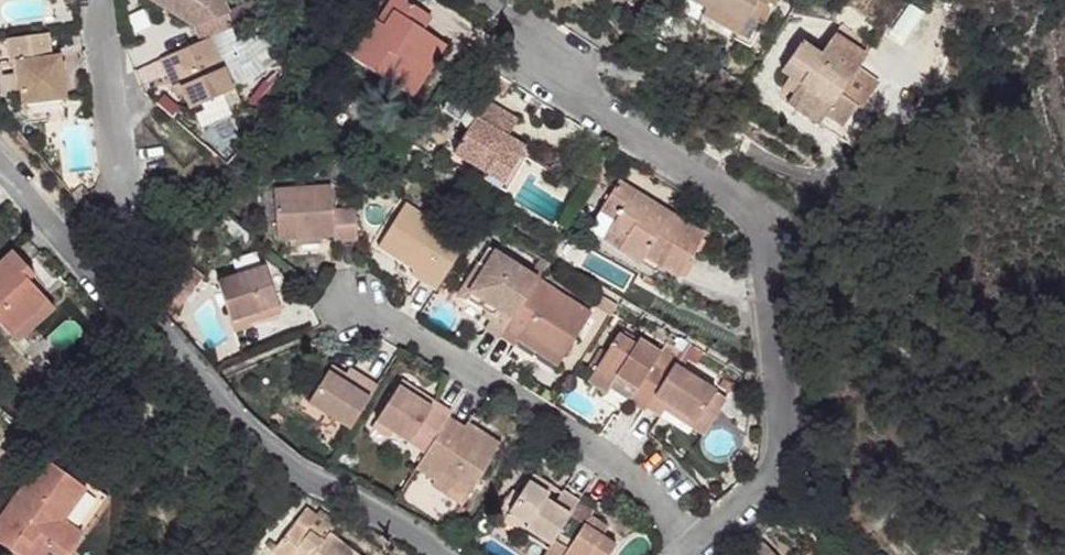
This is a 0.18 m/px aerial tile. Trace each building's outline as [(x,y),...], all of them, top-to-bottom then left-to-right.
[(202,27),(207,41),(219,37),(242,25),(230,0),(162,0),(202,27)] [(350,49),(404,85),(425,55),(437,63),(453,40),(428,23),(418,17),(427,4),(421,0),(406,0),(391,20),(382,15),(376,11),(350,49)] [(382,15),(391,20),(406,0),(393,0),(382,15)] [(537,1),(558,15),(569,0),(538,0),(537,1)] [(751,10),(756,0),(731,0),(751,10)] [(751,10),(764,16),(772,0),(756,0),(751,10)] [(427,4),(418,17),(428,23),(437,10),(427,4)] [(824,4),(820,13),(825,18),(830,21),(835,17),(837,8),(824,4)] [(56,35),(12,41),(16,65),(23,64),(28,95),(30,106),(72,101),(66,59),(59,59),(56,35)] [(207,41),(167,59),(175,76),(184,73),(194,94),(201,109),(242,91),(219,37),(207,41)] [(799,94),(793,103),(827,125),(833,114),(853,126),(867,105),(847,91),(862,67),(830,45),(825,51),(804,41),(785,71),(794,76),(805,84),(799,94)] [(425,55),(404,85),(415,93),(437,63),(425,55)] [(16,65),(4,66),(9,98),(28,95),(23,64),(16,65)] [(184,73),(175,76),(185,97),(194,94),(184,73)] [(794,76),(787,86),(799,94),(805,84),(794,76)] [(476,112),(455,146),(490,168),(494,160),(505,167),(523,140),(508,129),(498,123),(508,105),(480,88),(467,107),(476,112)] [(508,105),(498,123),(508,129),(518,112),(508,105)] [(494,160),(490,168),(510,180),(532,146),(523,140),(505,167),(494,160)] [(620,171),(595,209),(613,221),(608,229),(644,252),(650,244),(665,253),(682,264),(706,226),(672,204),(668,209),(657,202),(653,208),(645,203),(652,191),(620,171)] [(331,180),(273,184),(278,233),(296,232),(322,230),(333,229),(335,236),(357,233),(353,196),(335,196),(331,180)] [(652,191),(645,203),(653,208),(657,202),(668,209),(672,204),(652,191)] [(412,202),(385,245),(431,275),(427,280),(441,288),(472,241),(412,202)] [(322,230),(296,232),(298,240),(323,237),(322,230)] [(0,260),(0,307),(19,327),(56,292),(51,286),(36,271),(28,262),(33,256),(18,241),(0,260)] [(650,244),(644,252),(659,261),(665,253),(650,244)] [(494,316),(486,329),(501,339),(506,331),(541,277),(495,247),(468,287),(492,303),(486,311),(494,316)] [(33,256),(28,262),(36,271),(42,266),(33,256)] [(179,267),(185,275),(195,285),(207,275),(190,257),(179,267)] [(265,266),(220,283),(237,332),(257,326),(256,321),(252,313),(280,303),(265,266)] [(185,275),(167,292),(178,302),(195,285),(185,275)] [(541,277),(506,331),(520,341),(523,336),(562,363),(595,314),(541,277)] [(468,287),(461,294),(486,311),(492,303),(468,287)] [(157,288),(152,292),(161,303),(166,298),(157,288)] [(56,292),(19,327),(26,334),(63,298),(56,292)] [(152,292),(147,295),(157,306),(161,303),(152,292)] [(280,303),(252,313),(256,321),(283,310),(280,303)] [(506,331),(501,339),(515,348),(520,341),(506,331)] [(523,336),(520,341),(559,367),(562,363),(523,336)] [(608,337),(582,378),(598,391),(605,381),(628,394),(620,404),(635,413),(638,410),(661,373),(647,364),(651,358),(629,343),(625,348),(608,337)] [(675,352),(667,365),(672,369),(681,357),(675,352)] [(661,373),(638,410),(652,420),(656,415),(660,407),(688,425),(709,394),(672,369),(667,365),(661,373)] [(334,366),(330,373),(358,391),(362,384),(334,366)] [(330,373),(311,403),(350,430),(379,385),(367,377),(362,384),(358,391),(330,373)] [(403,375),(399,382),(416,391),(420,386),(403,375)] [(582,378),(578,385),(595,396),(598,391),(582,378)] [(605,381),(598,391),(620,404),(628,394),(605,381)] [(399,382),(373,421),(393,434),(424,454),(448,418),(453,411),(435,399),(433,403),(416,391),(399,382)] [(688,425),(683,432),(694,440),(720,401),(709,394),(688,425)] [(660,407),(656,415),(683,432),(688,425),(660,407)] [(419,463),(414,470),(433,483),(462,502),(500,445),(468,424),(463,428),(448,418),(424,454),(419,463)] [(393,434),(387,442),(419,463),(424,454),(393,434)] [(0,522),(0,538),(21,554),(27,554),(30,550),(36,554),(71,554),(74,551),(88,536),(69,521),(90,493),(49,460),(0,522)] [(527,473),(522,482),(542,495),(539,499),(550,506),(558,494),(527,473)] [(522,482),(502,510),(522,523),(519,528),(545,543),(574,500),(560,491),(558,494),(550,506),(539,499),(542,495),(522,482)] [(433,483),(429,489),(458,507),(462,502),(433,483)] [(90,493),(69,521),(88,536),(112,505),(93,490),(90,493)] [(502,510),(497,519),(541,549),(545,543),(519,528),(522,523),(502,510)] [(582,522),(560,554),(605,554),(607,552),(596,544),(590,540),(596,531),(582,522)] [(278,554),(302,554),(357,554),(335,537),(325,548),(302,528),(278,554)] [(596,531),(590,540),(596,544),(601,536),(596,531)] [(757,546),(748,554),(766,554),(757,546)]
